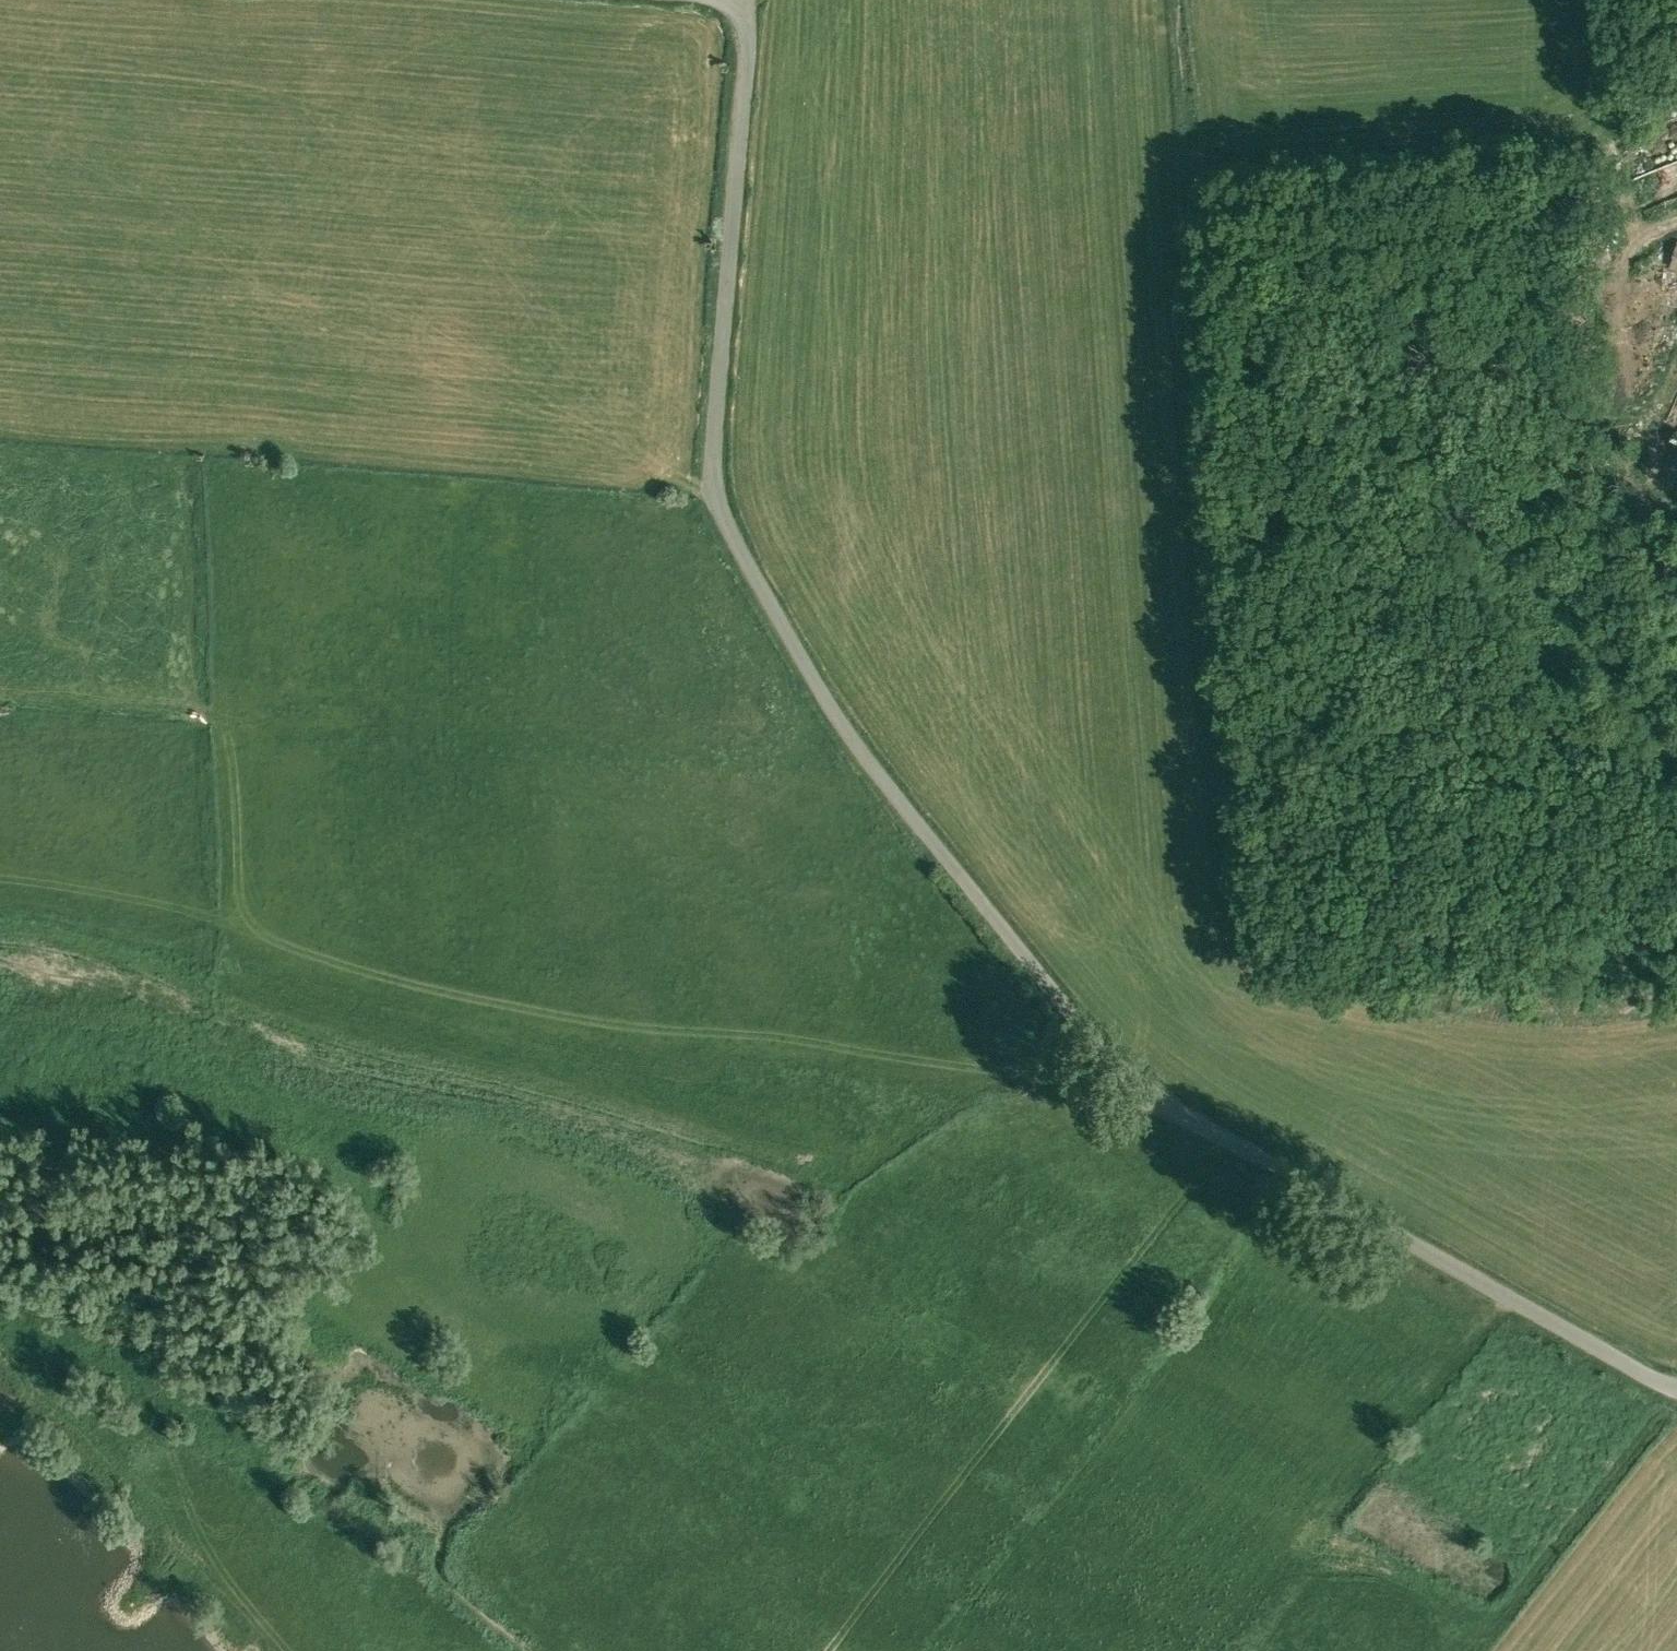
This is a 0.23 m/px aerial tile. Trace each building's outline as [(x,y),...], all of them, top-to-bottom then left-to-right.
[(1667,147),(1676,161),(1676,140),(1667,147)]
